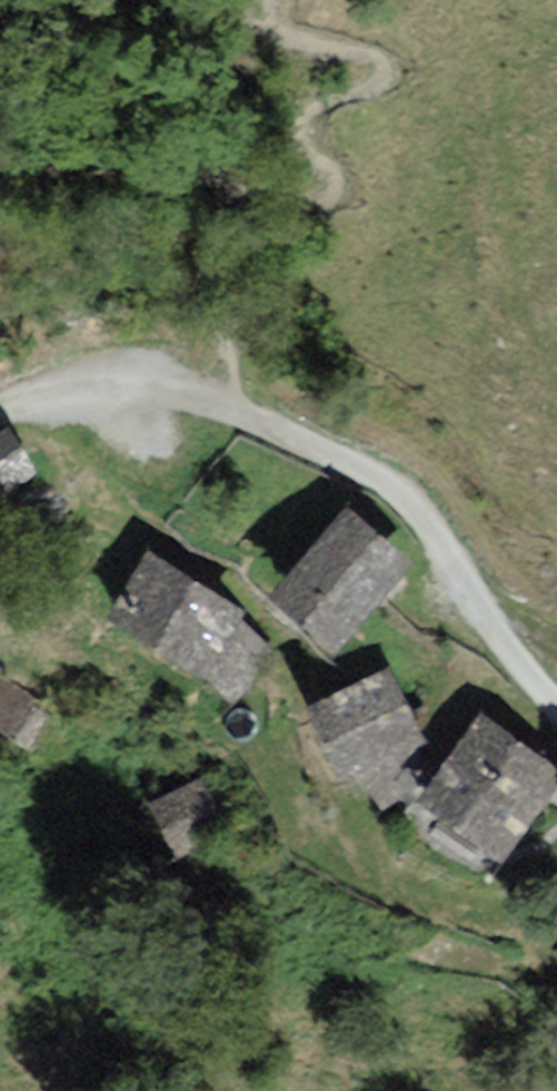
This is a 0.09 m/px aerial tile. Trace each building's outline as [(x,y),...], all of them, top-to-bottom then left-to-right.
[(13,486),(0,462),(0,493),(13,486)] [(244,598),(302,660),(394,573),(335,511),(244,598)] [(227,616),(128,557),(85,628),(185,687),(227,616)] [(408,751),(378,675),(283,713),(314,789),(408,751)] [(20,804),(70,735),(8,689),(0,699),(0,789),(20,804)] [(394,810),(473,868),(537,780),(459,722),(394,810)] [(196,785),(126,808),(145,865),(215,841),(196,785)] [(556,989),(556,948),(547,987),(556,989)]
